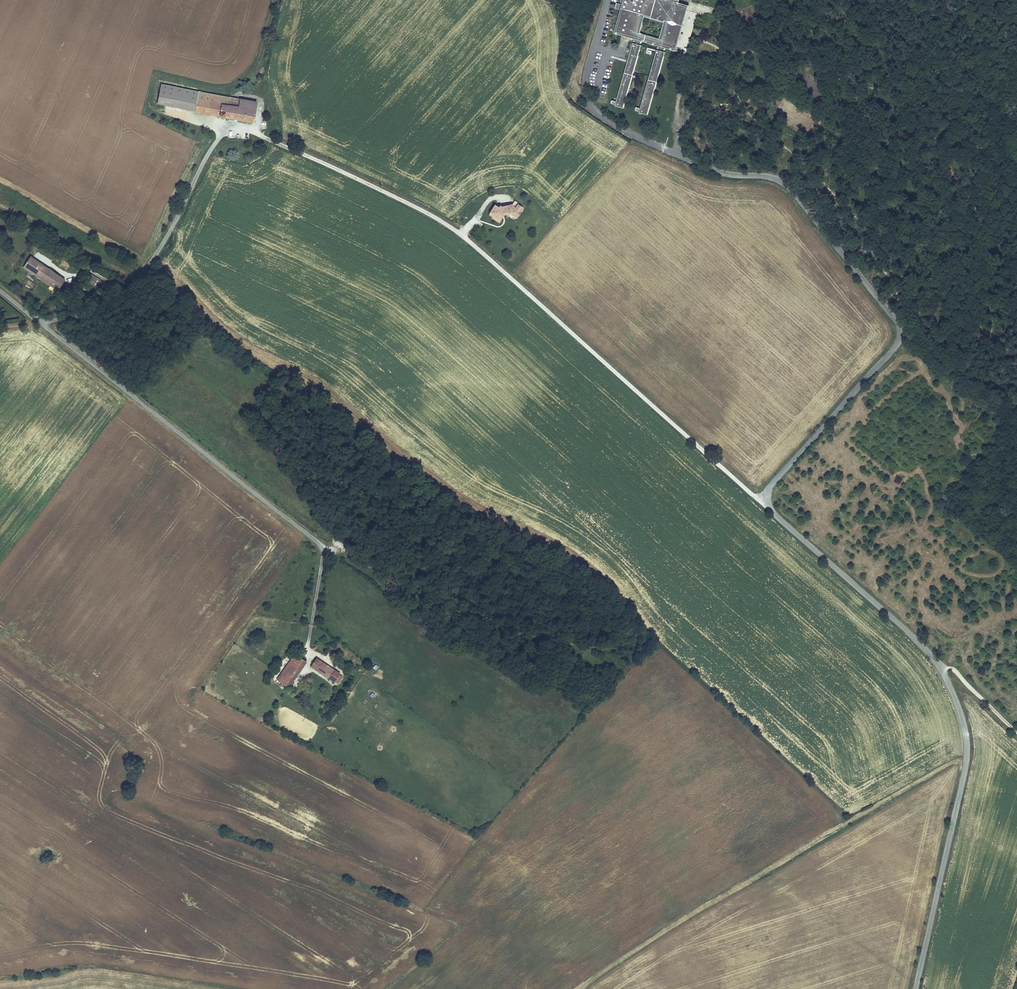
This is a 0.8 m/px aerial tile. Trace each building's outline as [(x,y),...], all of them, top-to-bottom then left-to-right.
[(675,0),(623,0),(614,32),(634,38),(641,40),(658,45),(666,47),(676,50),(689,4),(680,1),(675,0)] [(641,40),(634,38),(633,41),(615,105),(623,107),(641,44),(640,43),(641,40)] [(666,47),(658,45),(657,48),(639,112),(648,114),(666,50),(665,50),(666,47)] [(219,115),(223,95),(160,83),(157,102),(219,115)] [(256,102),(223,95),(219,115),(252,121),(256,102)] [(494,206),(488,215),(492,217),(491,218),(499,223),(502,218),(501,217),(500,215),(501,214),(503,214),(504,214),(507,216),(509,214),(510,214),(515,212),(518,214),(522,207),(517,204),(515,208),(512,207),(512,205),(500,208),(499,207),(497,208),(494,206)] [(64,278),(30,255),(21,267),(56,290),(64,278)] [(88,273),(84,280),(96,286),(99,279),(88,273)] [(294,653),(290,659),(296,663),(300,658),(294,653)] [(328,678),(335,667),(317,656),(310,667),(328,678)] [(288,681),(291,683),(306,662),(300,658),(296,663),(290,659),(276,680),(285,686),(288,681)] [(335,667),(328,678),(334,682),(334,681),(340,672),(341,671),(335,667)] [(338,683),(344,674),(340,672),(334,681),(338,683)]
